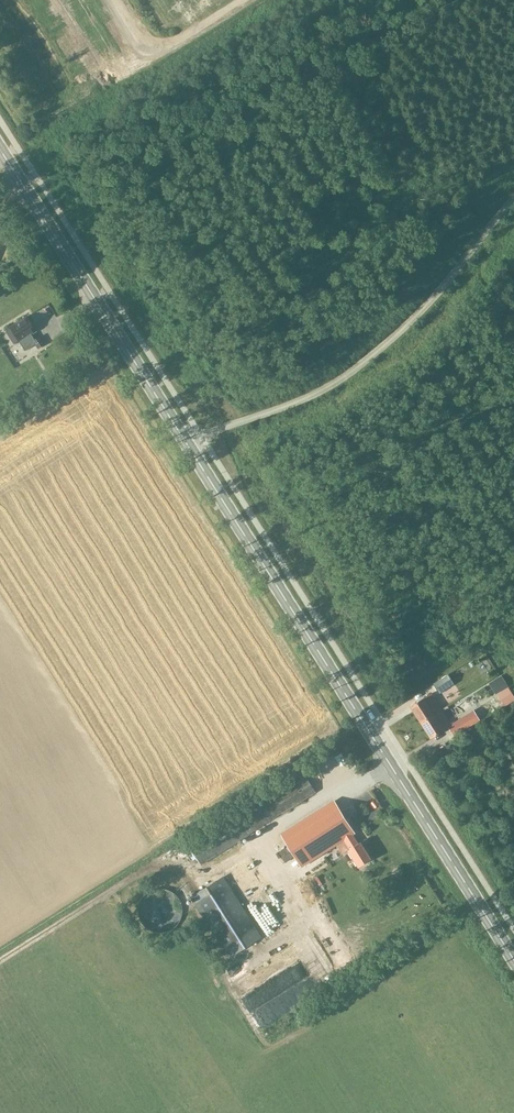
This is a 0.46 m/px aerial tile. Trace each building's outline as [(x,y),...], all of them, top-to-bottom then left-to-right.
[(36,331),(27,317),(10,327),(25,351),(35,344),(38,349),(44,345),(39,337),(35,340),(31,334),(36,331)] [(434,684),(439,694),(454,684),(449,675),(434,684)] [(441,710),(431,694),(411,706),(421,723),(441,710)] [(443,730),(448,722),(441,710),(421,723),(432,739),(444,731),(443,730)] [(448,727),(454,736),(469,727),(463,718),(448,727)] [(359,867),(371,859),(360,842),(358,844),(352,835),(355,833),(334,801),(282,834),(302,866),(344,840),(350,849),(348,850),(359,867)] [(246,894),(266,881),(250,857),(230,869),(246,894)] [(229,957),(233,955),(261,937),(223,877),(191,897),(229,957)] [(182,912),(182,910),(182,908),(182,905),(181,903),(180,901),(179,899),(178,897),(177,895),(176,894),(174,893),(172,891),(170,890),(168,889),(166,888),(164,888),(162,887),(160,887),(158,887),(155,888),(153,888),(151,889),(149,890),(148,891),(146,892),(144,894),(143,895),(141,897),(140,899),(140,900),(139,902),(138,904),(138,905),(138,907),(138,909),(138,911),(138,912),(138,913),(139,916),(139,917),(139,918),(140,920),(142,922),(143,924),(144,925),(146,927),(147,928),(149,929),(151,930),(153,931),(156,931),(158,932),(160,932),(162,932),(164,931),(166,931),(168,930),(170,929),(171,928),(174,927),(175,925),(177,924),(178,922),(179,920),(180,918),(181,916),(182,914),(182,913),(182,912)] [(260,898),(251,903),(258,914),(266,909),(260,898)] [(228,976),(242,966),(238,961),(225,971),(228,976)] [(287,989),(280,976),(239,997),(247,1011),(287,989)] [(253,1016),(245,1021),(253,1034),(260,1030),(253,1016)]
